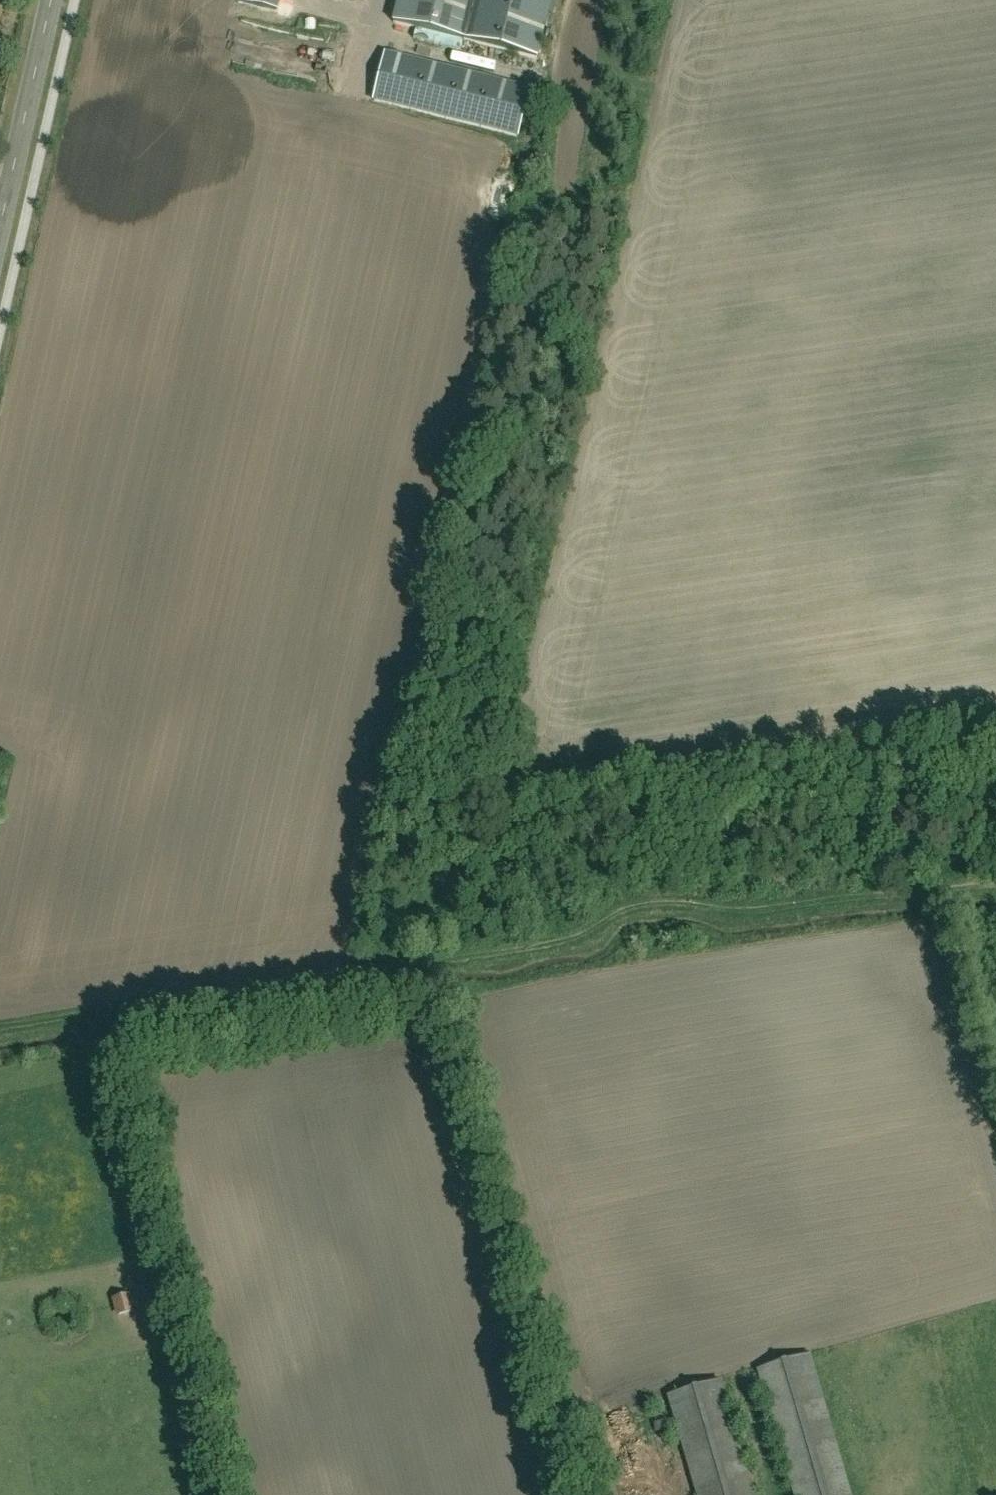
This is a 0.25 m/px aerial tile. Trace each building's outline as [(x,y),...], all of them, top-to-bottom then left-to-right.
[(393,22),(537,58),(551,0),(399,0),(393,22)] [(374,101),(518,137),(529,89),(386,53),(374,101)] [(118,1291),(118,1312),(137,1312),(137,1290),(118,1291)] [(809,1355),(758,1370),(795,1494),(851,1494),(809,1355)] [(720,1381),(669,1396),(698,1494),(754,1494),(720,1381)]
